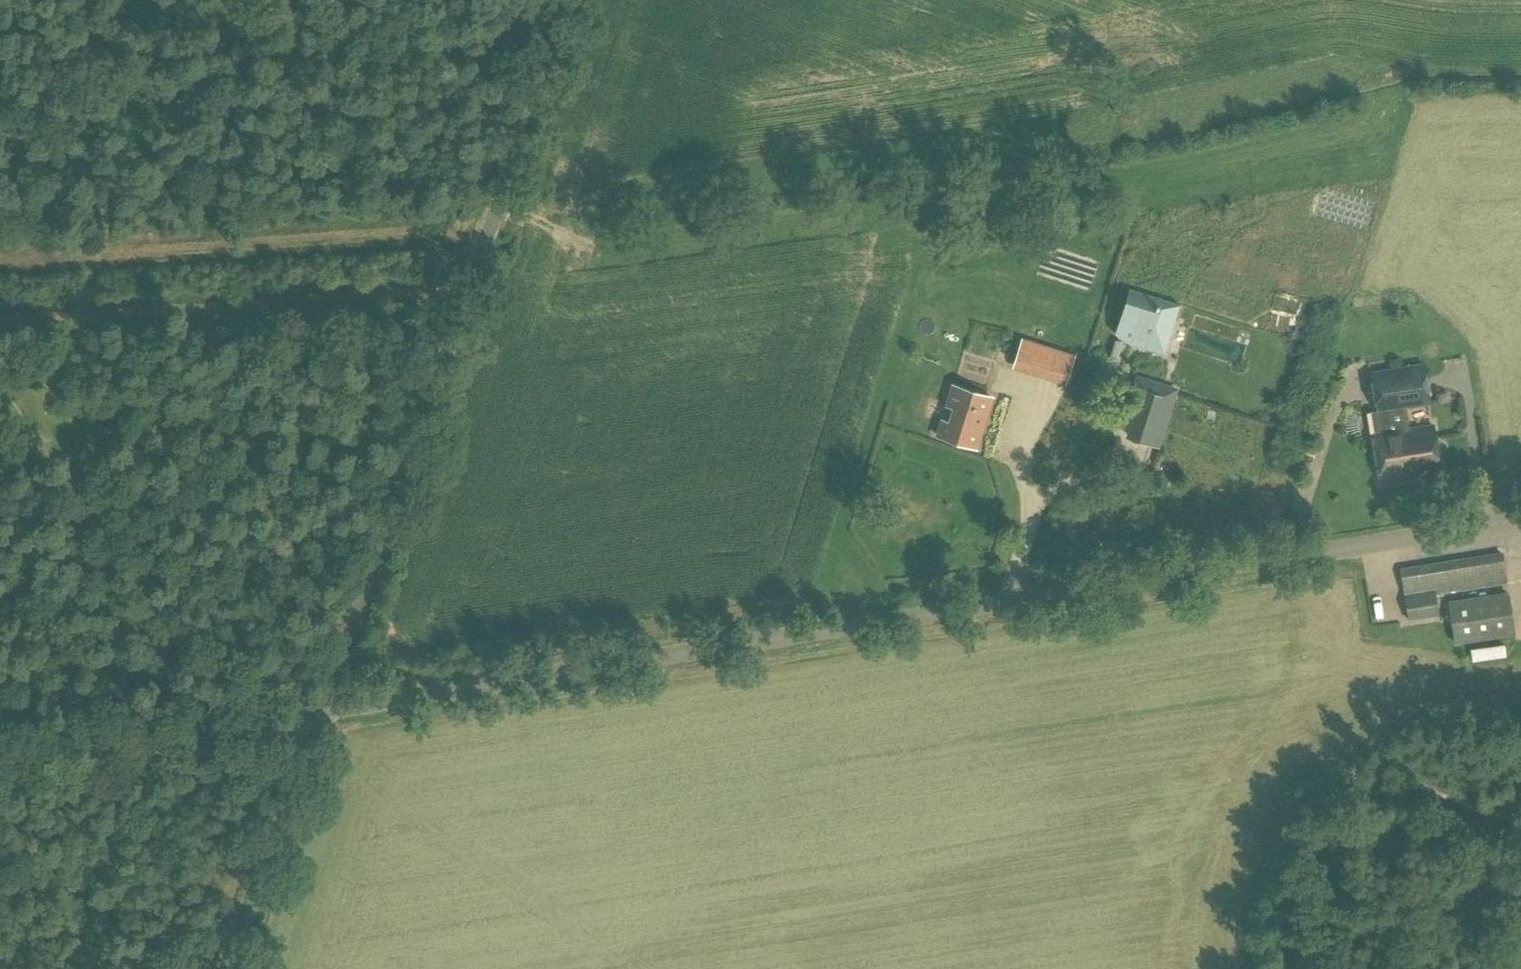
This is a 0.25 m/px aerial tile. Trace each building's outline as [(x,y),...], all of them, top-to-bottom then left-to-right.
[(1178,301),(1127,288),(1117,333),(1133,343),(1136,331),(1165,339),(1171,317),(1174,318),(1178,301)] [(1012,368),(1066,386),(1076,355),(1022,338),(1012,368)] [(1403,431),(1399,408),(1430,403),(1423,361),(1374,369),(1385,432),(1374,434),(1382,481),(1410,477),(1410,475),(1441,470),(1434,426),(1403,431)] [(1162,384),(1123,374),(1118,395),(1129,397),(1125,413),(1152,420),(1162,384)] [(935,436),(978,450),(994,396),(951,383),(935,436)] [(1408,620),(1438,615),(1435,593),(1506,582),(1501,554),(1422,566),(1400,569),(1408,620)] [(1455,642),(1514,633),(1508,593),(1448,603),(1455,642)]
